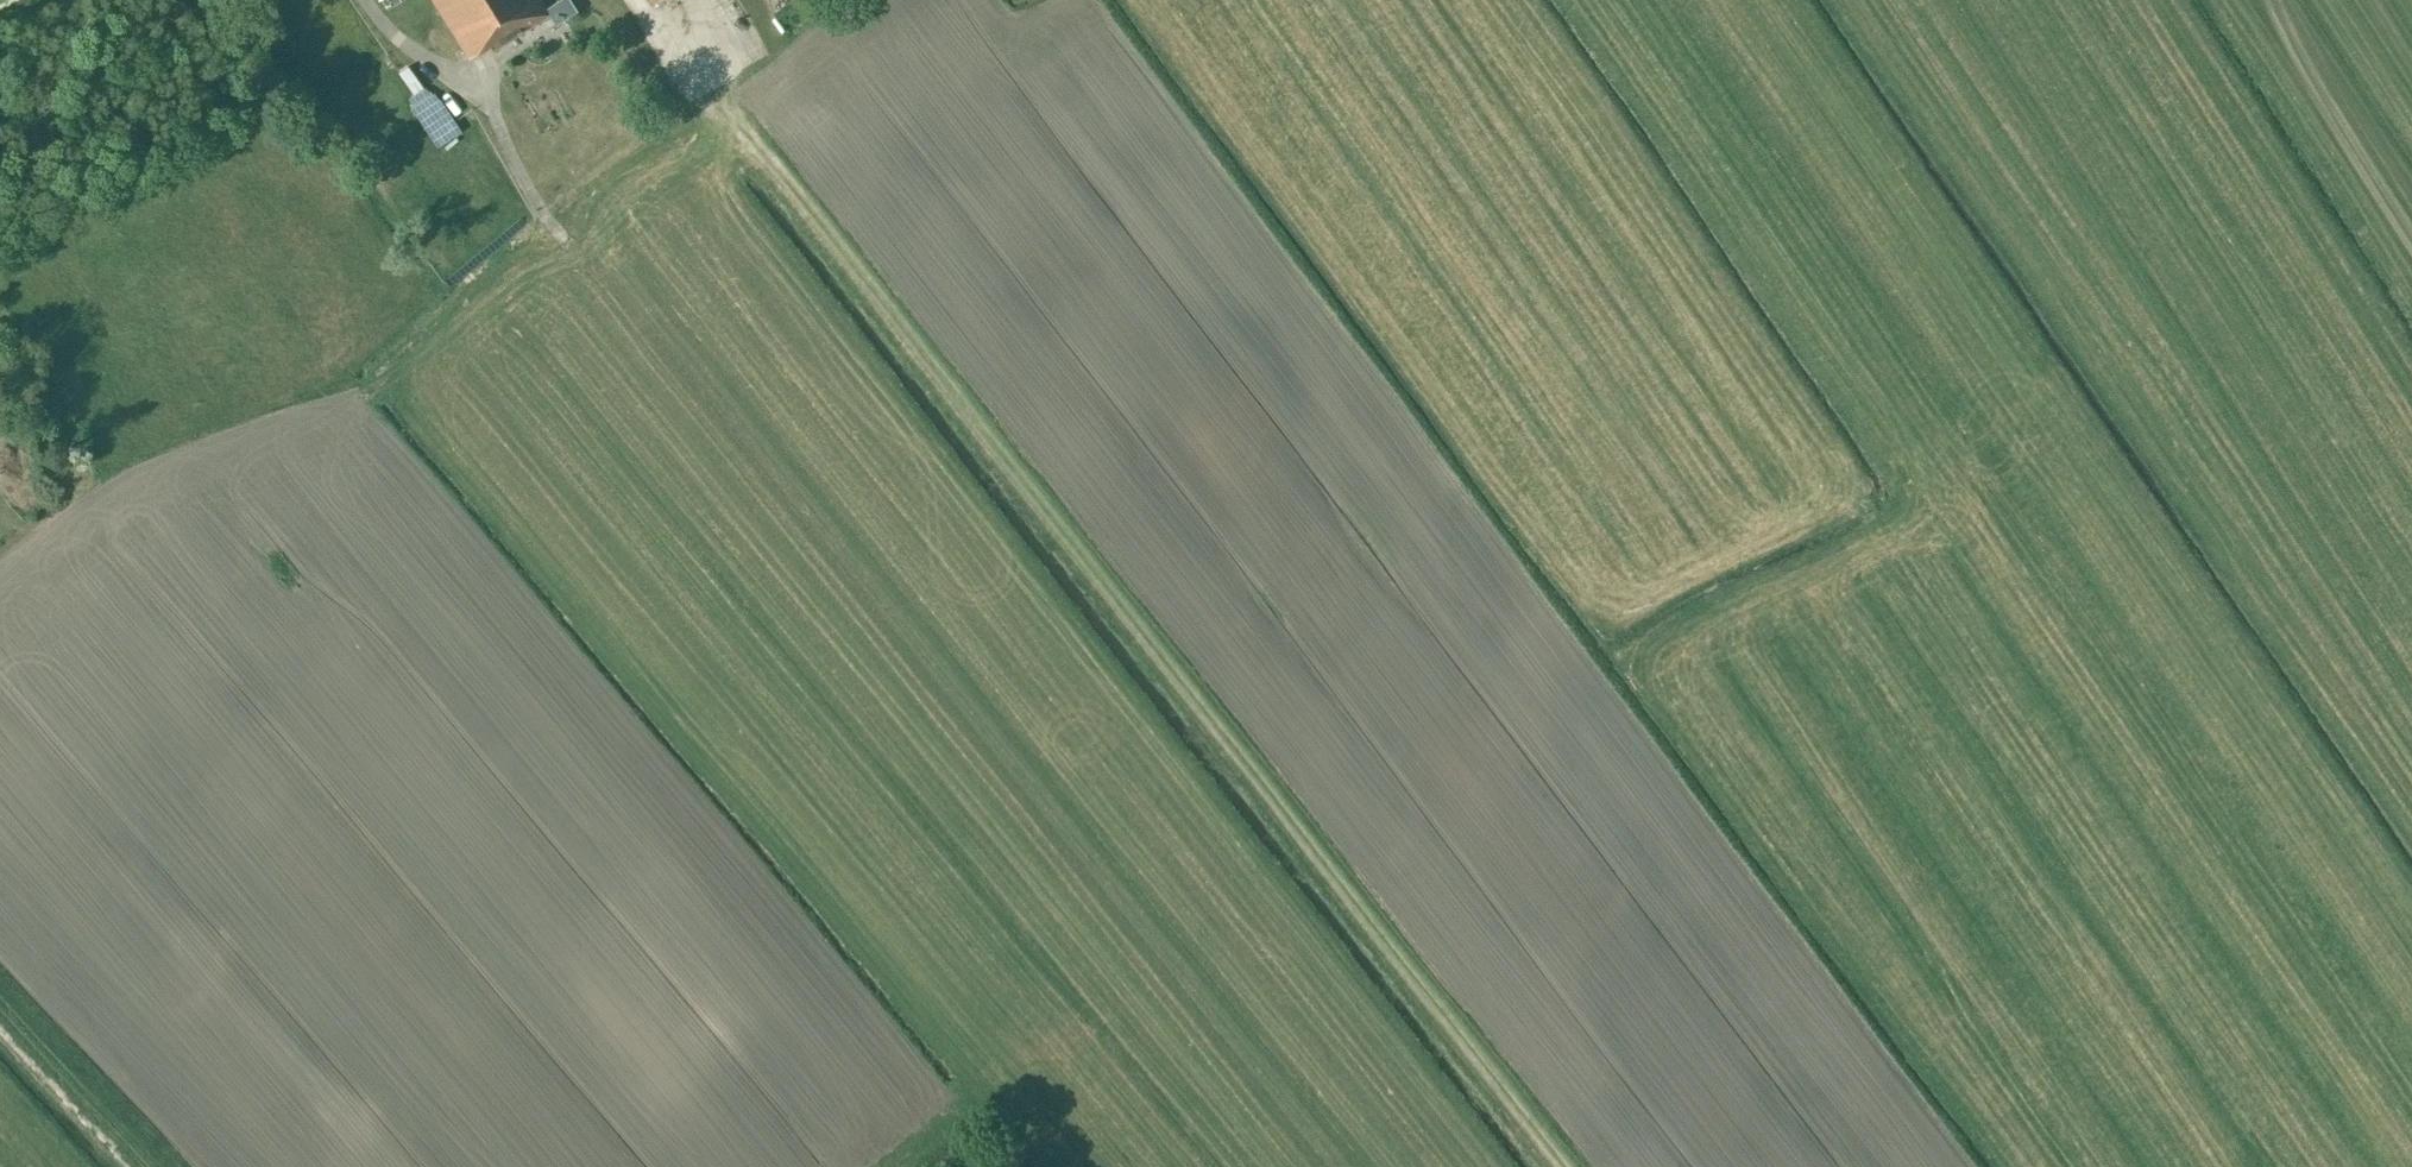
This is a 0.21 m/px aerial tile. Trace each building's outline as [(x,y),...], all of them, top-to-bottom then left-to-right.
[(546,8),(541,0),(433,0),(469,57),(489,44),(492,49),(549,13),(555,24),(577,10),(571,0),(558,0),(546,8)] [(787,101),(795,89),(776,76),(768,88),(787,101)] [(436,98),(431,91),(427,89),(423,88),(419,88),(415,90),(412,93),(410,96),(409,100),(410,104),(415,112),(416,111),(419,115),(420,114),(434,135),(453,122),(437,97),(436,98)]
